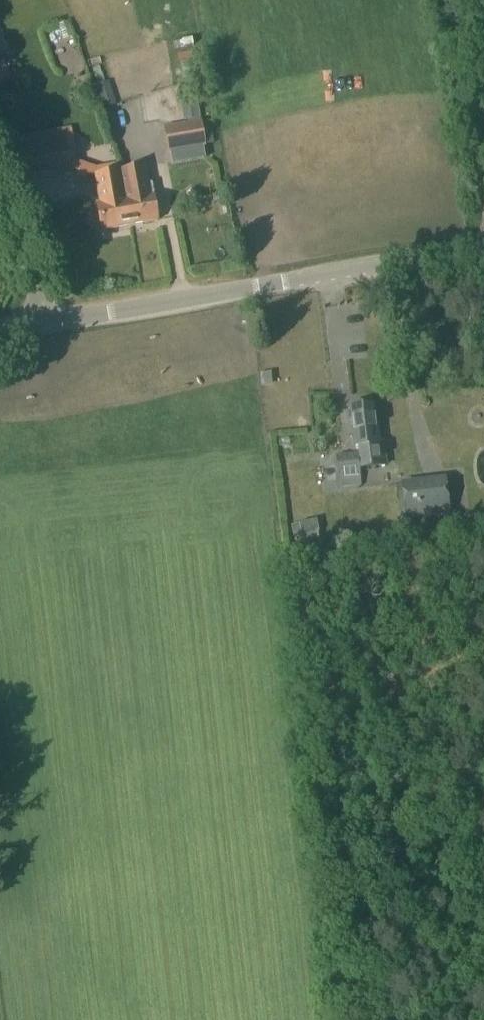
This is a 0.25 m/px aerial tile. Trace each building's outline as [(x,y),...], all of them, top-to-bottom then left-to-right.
[(102,109),(115,105),(108,83),(106,83),(95,87),(102,109)] [(197,95),(180,98),(184,123),(201,121),(197,95)] [(169,154),(172,154),(205,148),(207,148),(203,122),(165,128),(169,154)] [(25,180),(71,170),(67,146),(22,156),(25,180)] [(122,172),(125,188),(131,227),(157,223),(150,184),(148,184),(145,168),(122,172)] [(131,227),(125,188),(122,172),(94,176),(99,207),(98,207),(102,232),(131,227)] [(373,404),(350,407),(354,447),(358,446),(360,470),(388,467),(385,441),(376,442),(373,404)] [(360,486),(356,454),(335,456),(338,488),(360,486)] [(406,521),(451,516),(447,477),(402,482),(406,521)] [(301,537),(318,533),(315,520),(299,524),(301,537)]
